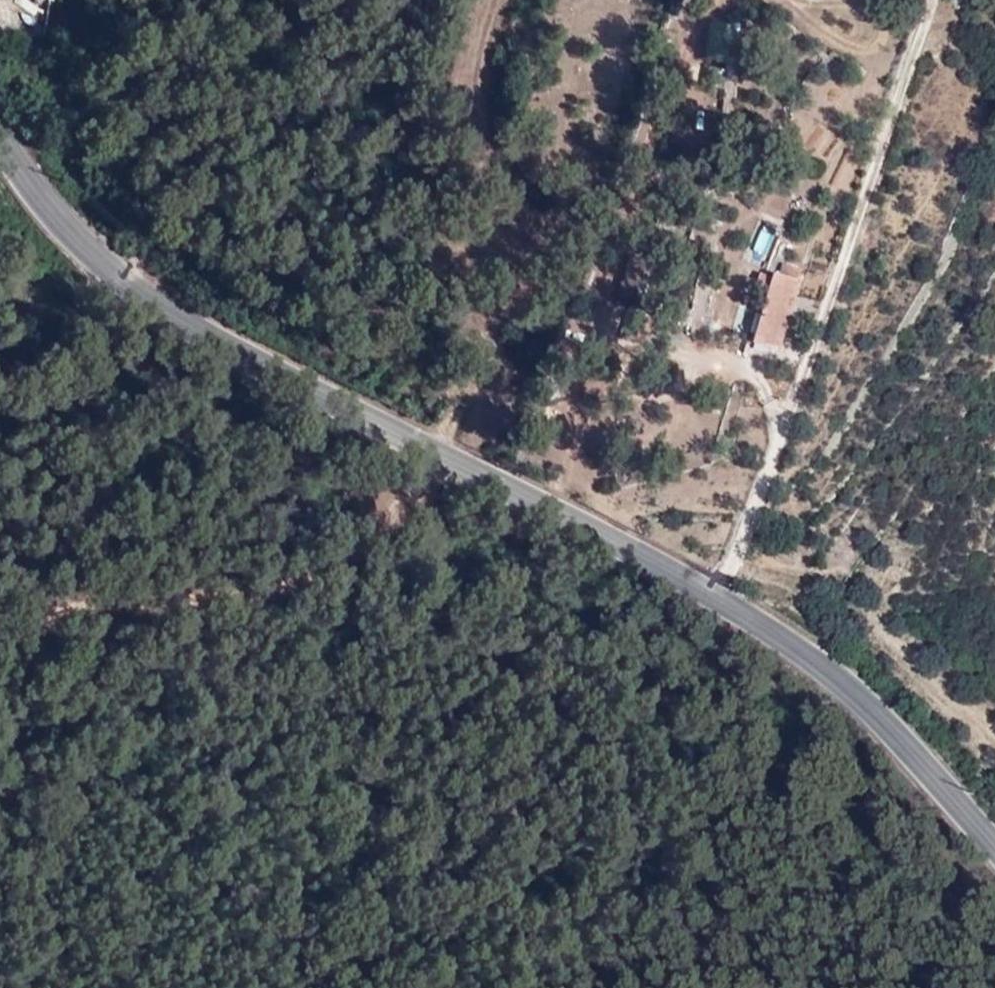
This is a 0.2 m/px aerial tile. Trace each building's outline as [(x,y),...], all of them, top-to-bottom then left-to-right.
[(812,278),(785,272),(768,342),(795,348),(812,278)]
